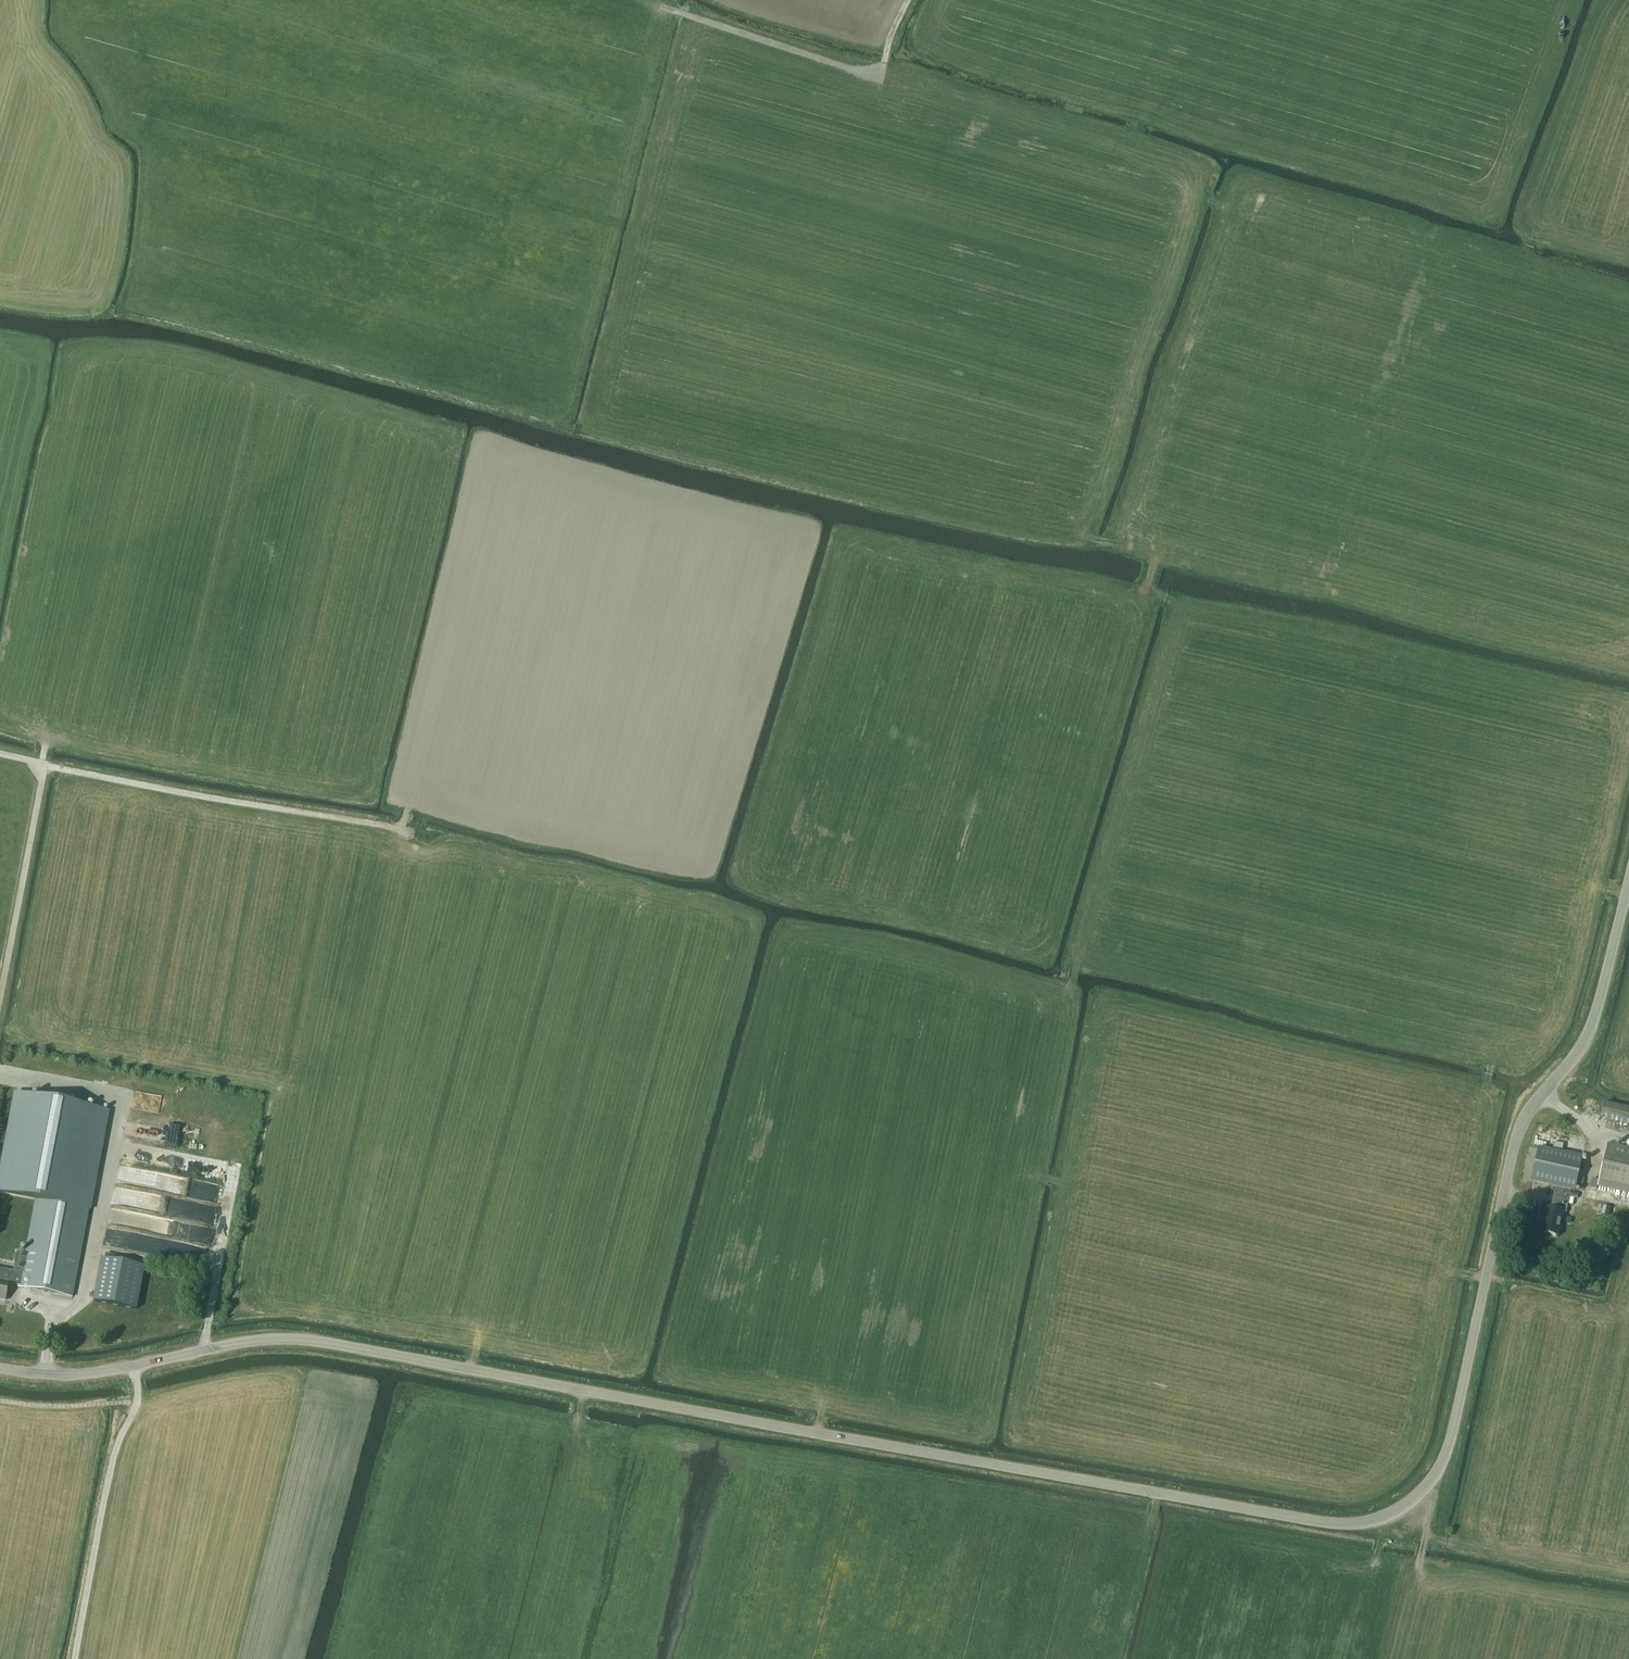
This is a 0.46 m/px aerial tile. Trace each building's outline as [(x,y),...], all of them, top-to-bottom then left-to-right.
[(1,1180),(0,1184),(0,1193),(35,1199),(25,1253),(23,1252),(17,1251),(13,1271),(0,1268),(0,1299),(6,1300),(9,1284),(18,1286),(18,1287),(72,1297),(89,1209),(90,1210),(108,1111),(17,1094),(1,1180)] [(1628,1124),(1628,1108),(1603,1102),(1600,1118),(1628,1124)] [(1598,1186),(1628,1193),(1628,1148),(1608,1144),(1598,1186)] [(1541,1233),(1558,1236),(1563,1212),(1566,1213),(1571,1191),(1575,1192),(1582,1157),(1538,1148),(1531,1183),(1554,1188),(1550,1209),(1546,1208),(1541,1233)] [(173,1208),(174,1207),(166,1205),(165,1213),(179,1216),(181,1210),(173,1208)] [(1603,1206),(1601,1214),(1609,1216),(1611,1208),(1603,1206)] [(145,1266),(102,1258),(95,1301),(137,1309),(145,1266)]
